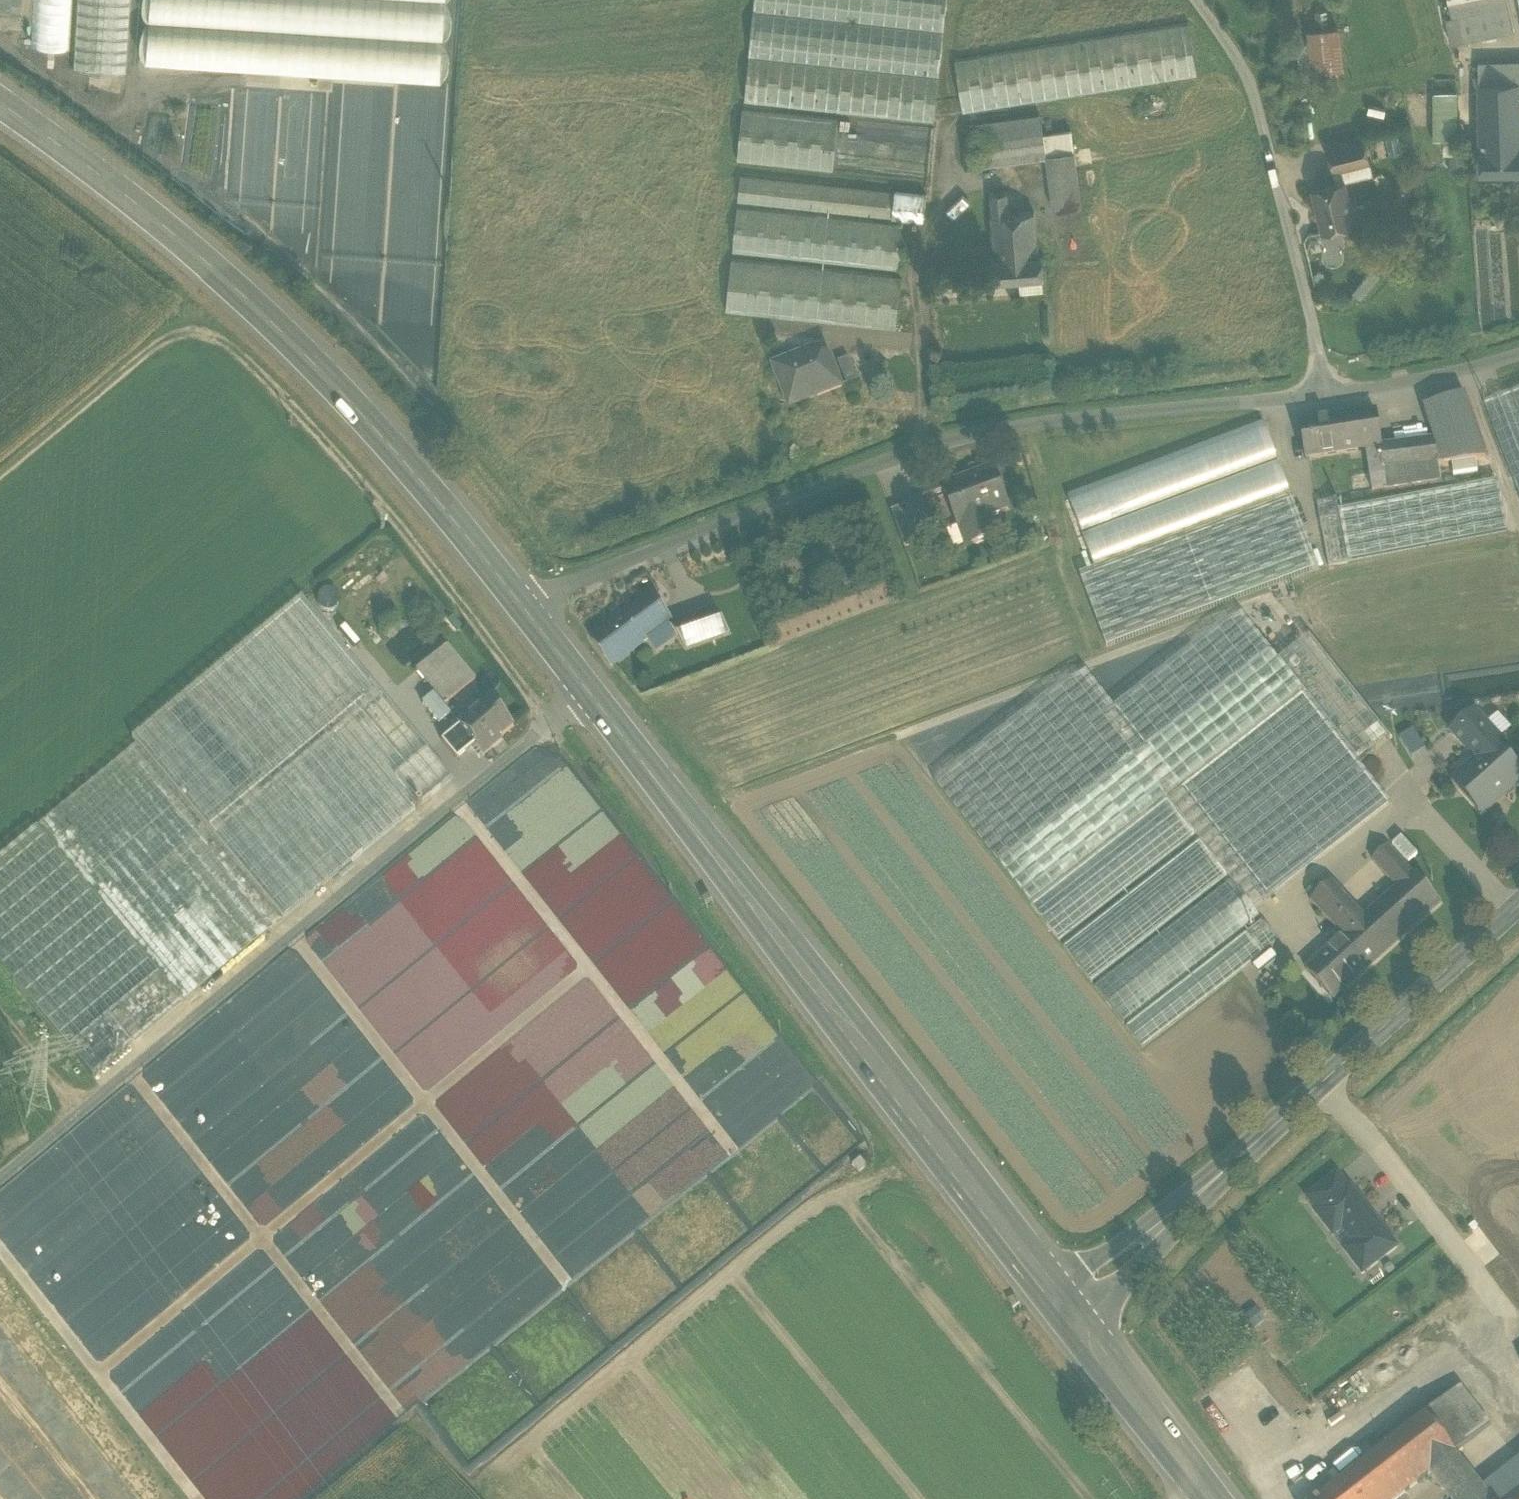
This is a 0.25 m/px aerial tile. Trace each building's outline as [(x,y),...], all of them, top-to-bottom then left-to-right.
[(18,14),(19,0),(0,0),(0,13),(18,14)] [(72,71),(125,74),(130,0),(77,0),(72,71)] [(144,64),(440,83),(446,0),(148,0),(144,64)] [(746,98),(934,118),(946,0),(756,0),(746,98)] [(1452,4),(1454,16),(1461,15),(1466,38),(1514,28),(1508,0),(1471,0),(1452,4)] [(1454,16),(1447,18),(1453,41),(1466,38),(1461,15),(1454,16)] [(1188,21),(954,56),(962,109),(1196,74),(1188,21)] [(1322,27),(1308,28),(1311,70),(1325,69),(1322,27)] [(1510,59),(1480,59),(1480,81),(1509,81),(1510,59)] [(1510,59),(1509,81),(1518,81),(1518,59),(1510,59)] [(1480,81),(1480,119),(1478,118),(1478,150),(1480,150),(1480,151),(1509,151),(1509,150),(1518,150),(1518,81),(1509,81),(1480,81)] [(1456,90),(1436,92),(1438,137),(1458,136),(1456,90)] [(933,126),(743,106),(737,159),(927,179),(933,126)] [(1041,122),(970,130),(974,163),(1045,155),(1045,154),(1042,134),(1041,122)] [(1070,131),(1042,134),(1045,154),(1073,151),(1070,131)] [(1362,137),(1327,146),(1334,171),(1369,162),(1362,137)] [(1509,150),(1509,151),(1480,151),(1480,171),(1518,171),(1518,150),(1509,150)] [(1073,151),(1045,154),(1045,155),(1052,210),(1080,206),(1073,151)] [(1465,151),(1451,151),(1451,170),(1465,170),(1465,151)] [(911,192),(742,174),(739,202),(899,217),(899,219),(902,219),(902,217),(908,218),(911,192)] [(1344,181),(1312,189),(1322,231),(1349,224),(1347,215),(1352,213),(1344,181)] [(1034,211),(1008,213),(1006,191),(991,192),(996,258),(1038,255),(1034,211)] [(926,194),(911,192),(908,218),(914,219),(914,220),(918,221),(919,219),(924,220),(926,194)] [(906,224),(739,208),(734,254),(902,270),(906,224)] [(996,258),(991,258),(992,277),(1044,274),(1042,254),(996,258)] [(901,276),(734,260),(729,311),(897,327),(901,276)] [(825,345),(777,364),(791,398),(817,387),(820,394),(841,385),(825,345)] [(849,356),(838,360),(847,383),(858,378),(849,356)] [(1483,402),(1503,451),(1518,493),(1518,388),(1483,402)] [(1465,395),(1424,408),(1434,439),(1435,439),(1438,465),(1485,458),(1465,395)] [(1377,413),(1302,423),(1306,458),(1366,450),(1366,449),(1382,448),(1381,446),(1377,413)] [(1263,422),(1067,495),(1095,569),(1290,496),(1263,422)] [(1366,449),(1366,450),(1370,479),(1384,476),(1384,472),(1438,465),(1435,439),(1434,439),(1381,446),(1382,448),(1366,449)] [(1438,465),(1384,472),(1384,476),(1386,489),(1439,481),(1438,465)] [(994,468),(944,485),(958,526),(965,523),(972,544),(997,535),(990,515),(1008,509),(994,468)] [(1384,476),(1370,479),(1372,491),(1386,489),(1384,476)] [(1501,487),(1347,516),(1346,511),(1340,512),(1347,550),(1507,521),(1501,487)] [(1095,569),(1080,574),(1107,647),(1318,568),(1291,496),(1290,496),(1095,569)] [(932,524),(922,497),(910,501),(910,503),(920,528),(921,528),(932,524)] [(1338,500),(1319,503),(1328,554),(1347,550),(1340,512),(1338,500)] [(910,503),(892,511),(906,545),(924,538),(921,528),(920,528),(910,503)] [(673,624),(652,596),(639,606),(651,623),(640,632),(645,639),(639,644),(649,656),(677,635),(670,625),(673,624)] [(307,601),(136,743),(136,744),(179,795),(351,654),(307,601)] [(639,606),(593,640),(611,664),(639,644),(645,639),(640,632),(651,623),(639,606)] [(673,624),(670,625),(677,635),(686,648),(726,634),(713,611),(673,624)] [(1067,679),(934,782),(1030,904),(1180,787),(1302,691),(1279,661),(1241,613),(1226,619),(1114,707),(1086,671),(1067,679)] [(1390,739),(1310,637),(1279,661),(1302,691),(1359,763),(1390,739)] [(476,679),(447,645),(416,671),(445,705),(476,679)] [(454,778),(355,658),(317,689),(417,810),(454,778)] [(438,721),(450,712),(432,690),(420,700),(438,721)] [(1302,691),(1180,787),(1266,899),(1389,802),(1359,763),(1302,691)] [(413,813),(313,693),(183,799),(282,919),(413,813)] [(493,698),(459,724),(461,727),(454,733),(469,751),(476,745),(484,756),(497,746),(495,742),(515,726),(493,698)] [(1476,712),(1451,733),(1464,748),(1468,745),(1489,726),(1476,712)] [(1468,745),(1480,759),(1452,784),(1479,814),(1508,788),(1511,792),(1518,785),(1518,769),(1497,744),(1501,740),(1489,726),(1468,745)] [(1400,735),(1411,754),(1422,747),(1412,729),(1400,735)] [(469,751),(454,733),(443,742),(458,760),(469,751)] [(539,743),(466,800),(473,810),(546,753),(539,743)] [(179,795),(136,744),(37,826),(182,1001),(282,919),(183,799),(179,795)] [(1180,787),(1031,904),(1143,1047),(1279,941),(1254,909),(1266,899),(1180,787)] [(466,817),(169,1062),(247,1156),(475,969),(544,911),(466,817)] [(37,826),(0,856),(0,964),(92,1076),(182,1001),(37,826)] [(1415,874),(1390,846),(1374,860),(1399,887),(1415,874)] [(1399,887),(1388,897),(1415,927),(1442,904),(1415,874),(1399,887)] [(1364,918),(1332,881),(1311,899),(1344,936),(1364,918)] [(1415,927),(1388,897),(1364,918),(1391,948),(1415,927)] [(544,911),(475,969),(511,1012),(559,973),(580,955),(544,911)] [(1344,936),(1308,966),(1335,997),(1391,948),(1364,918),(1344,936)] [(580,955),(559,973),(576,992),(596,975),(580,955)] [(566,990),(567,987),(566,985),(565,983),(563,982),(560,981),(558,982),(556,983),(555,985),(554,987),(555,990),(556,992),(558,993),(560,994),(563,993),(565,992),(566,990)] [(555,1000),(555,997),(555,995),(553,993),(551,992),(549,991),(547,992),(545,993),(543,995),(543,998),(543,1000),(545,1002),(547,1003),(549,1004),(551,1003),(553,1002),(555,1000)] [(725,1159),(725,1153),(643,1044),(631,1044),(609,1060),(593,1061),(593,1053),(562,1054),(563,1053),(563,1043),(541,1044),(542,1060),(517,1060),(517,1078),(526,1077),(539,1093),(539,1109),(538,1107),(540,1172),(552,1188),(542,1196),(542,1209),(522,1209),(522,1196),(516,1188),(508,1193),(570,1275),(725,1159)] [(1337,1176),(1308,1198),(1318,1210),(1346,1189),(1337,1176)] [(1395,1247),(1349,1187),(1346,1189),(1318,1210),(1316,1212),(1363,1272),(1395,1247)] [(425,1246),(387,1281),(405,1301),(443,1265),(425,1246)] [(1462,1387),(1427,1413),(1455,1450),(1490,1423),(1462,1387)] [(1426,1412),(1400,1432),(1431,1472),(1451,1498),(1452,1498),(1477,1480),(1455,1450),(1427,1413),(1426,1412)] [(308,1423),(153,1425),(205,1498),(295,1498),(341,1467),(327,1448),(320,1448),(309,1432),(308,1423)] [(1321,1493),(1326,1498),(1395,1498),(1431,1472),(1400,1432),(1321,1493)] [(1289,1483),(1301,1498),(1304,1498),(1333,1477),(1320,1460),(1289,1483)] [(1452,1498),(1492,1498),(1477,1480),(1452,1498)]
